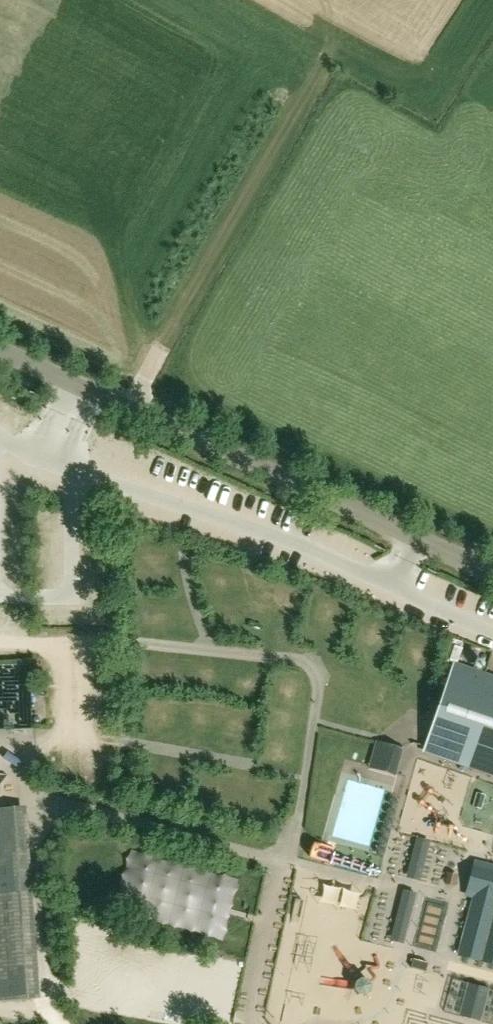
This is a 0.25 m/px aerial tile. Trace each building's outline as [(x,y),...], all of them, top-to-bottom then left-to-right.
[(167,477),(171,463),(156,458),(151,471),(167,477)] [(452,667),(424,749),(492,773),(492,681),(452,667)] [(393,777),(402,750),(382,744),(374,771),(393,777)] [(462,773),(457,787),(469,791),(474,778),(462,773)] [(420,793),(436,822),(450,814),(434,785),(420,793)] [(0,810),(0,1001),(30,1000),(17,808),(0,810)] [(430,843),(417,840),(406,880),(419,883),(430,843)] [(474,899),(492,903),(492,865),(473,860),(464,896),(474,899)] [(199,892),(215,892),(215,867),(199,867),(199,892)] [(233,891),(258,898),(264,874),(238,868),(233,891)] [(403,945),(416,896),(404,893),(391,942),(403,945)] [(160,897),(152,926),(168,930),(176,902),(160,897)] [(474,899),(458,956),(492,964),(492,903),(474,899)] [(200,916),(197,939),(216,942),(220,920),(200,916)] [(354,974),(365,988),(375,980),(364,966),(354,974)] [(354,988),(354,976),(329,977),(330,989),(354,988)] [(490,990),(468,983),(460,1016),(482,1022),(490,990)]
